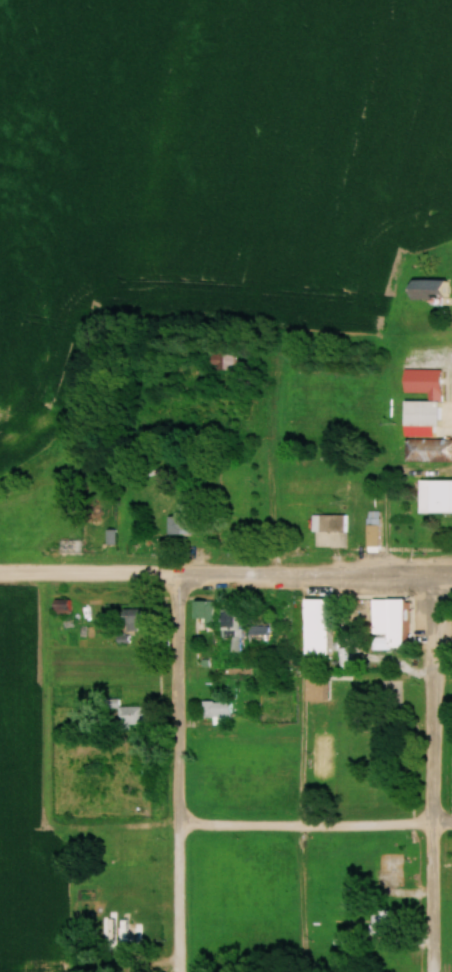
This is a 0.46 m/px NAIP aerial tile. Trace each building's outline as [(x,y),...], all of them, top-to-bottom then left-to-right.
[(449,304),(449,278),(417,278),(417,297),(440,297),(440,304),(449,304)] [(209,369),(233,369),(233,350),(209,350),(209,369)] [(442,398),(442,368),(406,368),(406,391),(429,391),(429,398),(442,398)] [(441,424),(441,399),(407,399),(407,434),(435,434),(435,424),(441,424)] [(406,437),(451,437),(451,460),(406,460),(406,437)] [(424,478),(424,511),(451,511),(451,478),(424,478)] [(380,509),(380,543),(367,543),(367,509),(380,509)] [(346,513),(346,529),(314,530),(314,513),(346,513)] [(166,535),(199,535),(199,514),(166,514),(166,535)] [(114,544),(114,531),(105,531),(105,544),(114,544)] [(406,645),(405,597),(373,597),(374,645),(406,645)] [(330,653),(330,598),(306,598),(306,653),(330,653)] [(193,619),(204,619),(204,627),(212,627),(212,601),(193,601),(193,619)] [(141,631),(141,609),(122,609),(122,631),(141,631)] [(220,611),(220,637),(240,637),(240,611),(220,611)] [(248,644),(267,644),(267,623),(248,623),(248,644)] [(392,696),(382,696),(382,719),(392,719),(392,696)] [(200,718),(229,718),(229,702),(200,702),(200,718)] [(116,707),(116,726),(146,726),(146,707),(116,707)] [(371,885),(391,885),(391,846),(371,846),(371,885)] [(369,908),(369,934),(390,934),(390,908),(369,908)]
